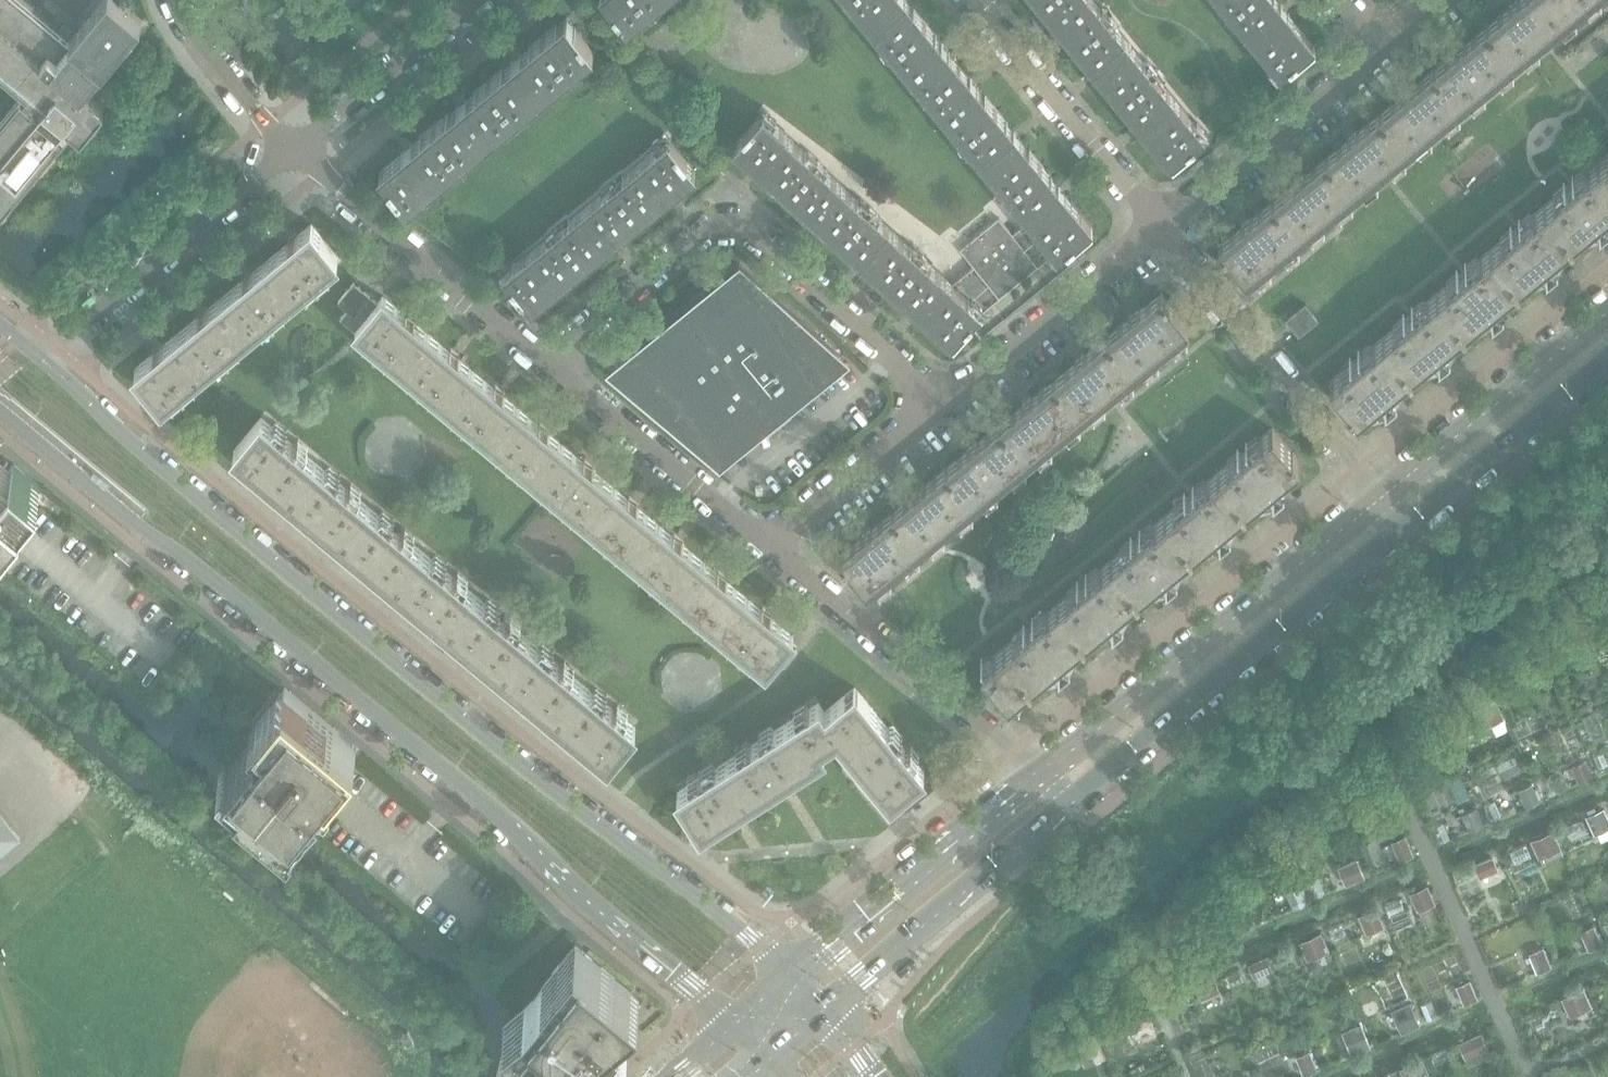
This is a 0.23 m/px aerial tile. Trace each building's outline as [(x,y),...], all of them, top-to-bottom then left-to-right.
[(65,129),(60,125),(64,120),(81,134),(104,106),(82,88),(102,65),(103,65),(142,18),(120,0),(101,0),(69,38),(65,35),(69,31),(61,24),(57,28),(50,23),(54,18),(32,0),(0,0),(0,67),(27,89),(23,94),(21,93),(0,118),(0,207),(65,129)] [(646,0),(610,0),(627,22),(649,4),(646,0)] [(907,0),(851,0),(891,49),(926,21),(915,7),(913,8),(907,0)] [(1100,6),(1095,0),(1040,0),(1048,11),(1064,30),(1063,31),(1074,45),(1109,16),(1100,6)] [(1239,0),(1222,0),(1229,9),(1239,0)] [(1290,15),(1277,0),(1239,0),(1229,9),(1280,72),(1297,59),(1298,60),(1315,46),(1290,15)] [(1577,8),(1570,0),(1518,0),(1487,25),(1514,59),(1577,8)] [(1153,70),(1116,26),(1109,16),(1074,45),(1085,58),(1086,57),(1109,84),(1108,85),(1118,98),(1153,70)] [(593,49),(576,28),(568,18),(565,20),(564,18),(557,24),(556,23),(543,33),(571,68),(593,49)] [(960,65),(951,54),(936,35),(937,34),(926,21),(891,49),(926,92),(960,65)] [(1460,103),(1514,59),(1487,25),(1433,69),(1460,103)] [(517,112),(559,78),(571,68),(543,33),(489,78),(517,112)] [(997,107),(986,94),(985,95),(960,65),(926,92),(962,136),(997,107)] [(1407,146),(1460,103),(1433,69),(1380,113),(1407,146)] [(1205,134),(1194,121),(1153,70),(1118,98),(1130,112),(1131,111),(1173,162),(1190,148),(1188,147),(1205,134)] [(462,157),(505,122),(517,112),(489,78),(475,90),(468,96),(434,123),(462,157)] [(1006,190),(1041,162),(1030,148),(1029,149),(1012,128),(1007,122),(1008,121),(997,107),(962,136),(1006,190)] [(816,159),(790,136),(784,131),(785,130),(763,110),(734,143),(739,148),(738,148),(774,180),(773,181),(786,193),(816,159)] [(1353,190),(1407,146),(1380,113),(1326,157),(1353,190)] [(427,186),(450,167),(462,157),(434,123),(384,165),(384,166),(379,170),(407,204),(427,187),(427,186)] [(696,170),(670,139),(668,136),(645,155),(646,156),(613,183),(641,217),(655,206),(662,200),(675,189),(691,175),(690,174),(696,170)] [(1598,161),(1607,175),(1607,153),(1598,161)] [(1299,234),(1353,190),(1326,157),(1272,201),(1299,234)] [(868,206),(842,183),(816,159),(786,193),(799,205),(800,203),(826,227),(825,228),(838,240),(868,206)] [(1598,161),(1544,205),(1571,239),(1594,220),(1594,219),(1602,213),(1607,208),(1607,175),(1598,161)] [(1048,241),(1080,213),(1081,213),(1052,176),(1053,176),(1041,162),(1006,190),(1030,219),(1048,241)] [(641,217),(613,183),(559,227),(587,261),(600,250),(607,244),(641,217)] [(1247,277),(1299,234),(1272,201),(1219,244),(1218,245),(1225,253),(1220,256),(1237,277),(1242,273),(1246,278),(1247,278),(1247,277)] [(1571,239),(1544,205),(1491,249),(1518,282),(1541,263),(1548,256),(1549,257),(1571,239)] [(920,253),(894,230),(868,206),(838,240),(851,252),(852,251),(859,257),(879,274),(878,276),(890,286),(920,253)] [(1024,278),(1022,275),(1054,249),(1058,254),(1075,241),(1076,242),(1092,228),(1080,213),(1048,241),(1030,219),(1012,233),(998,216),(961,247),(974,264),(952,282),(967,295),(939,327),(954,341),(969,325),(968,324),(982,308),(1014,282),(1016,284),(1024,278)] [(338,256),(311,223),(266,260),(293,293),(338,256)] [(587,261),(559,227),(526,254),(525,253),(502,272),(530,306),(535,301),(536,302),(553,289),(563,280),(573,272),(587,261)] [(1518,282),(1491,249),(1437,293),(1464,326),(1487,307),(1495,300),(1495,301),(1518,282)] [(952,282),(946,276),(920,253),(890,286),(904,299),(905,298),(938,328),(939,327),(967,295),(952,282)] [(293,293),(266,260),(221,297),(248,330),(293,293)] [(827,369),(842,357),(843,357),(739,263),(738,264),(739,264),(634,349),(633,348),(612,366),(613,367),(614,367),(719,455),(718,456),(719,457),(762,423),(758,418),(781,399),(785,404),(827,370),(827,369)] [(355,327),(377,300),(354,281),(338,299),(348,307),(341,316),(355,327)] [(1189,316),(1176,300),(1172,296),(1168,299),(1165,295),(1165,296),(1161,291),(1160,292),(1156,295),(1185,329),(1189,325),(1184,320),(1189,316)] [(1464,326),(1437,293),(1383,337),(1411,369),(1420,362),(1434,351),(1433,350),(1441,344),(1442,344),(1464,326)] [(401,365),(427,332),(383,294),(378,300),(377,300),(355,327),(401,365)] [(1135,370),(1185,329),(1156,295),(1107,336),(1124,357),(1135,370)] [(248,330),(221,297),(177,333),(196,357),(203,366),(248,330)] [(1317,318),(1305,302),(1286,318),(1299,333),(1317,318)] [(445,402),(472,369),(427,332),(401,365),(445,402)] [(203,366),(196,357),(177,333),(135,367),(162,400),(203,366)] [(1135,370),(1124,357),(1107,336),(1053,380),(1081,413),(1135,370)] [(1411,369),(1383,337),(1330,381),(1357,414),(1358,413),(1380,395),(1380,394),(1388,388),(1402,377),(1411,369)] [(490,439),(517,406),(472,369),(445,402),(490,439)] [(1081,413),(1053,380),(1000,424),(1028,457),(1081,413)] [(535,476),(562,443),(517,406),(490,439),(535,476)] [(316,461),(293,442),(261,416),(234,449),(288,494),(316,461)] [(1028,457),(1000,424),(946,468),(974,501),(1028,457)] [(1296,456),(1292,451),(1292,452),(1272,428),(1218,472),(1245,505),(1268,486),(1276,480),(1298,462),(1300,461),(1295,456),(1296,456)] [(614,487),(593,469),(562,443),(535,476),(587,520),(614,487)] [(41,485),(14,462),(12,465),(0,455),(0,534),(41,485)] [(369,505),(346,486),(316,461),(288,494),(341,538),(369,505)] [(974,501),(946,468),(893,511),(921,545),(974,501)] [(1245,505),(1218,472),(1165,515),(1192,549),(1215,530),(1214,529),(1222,523),(1223,524),(1245,505)] [(659,524),(638,506),(614,487),(587,520),(632,557),(659,524)] [(423,550),(400,531),(369,505),(341,538),(395,583),(423,550)] [(921,545),(893,511),(840,555),(840,554),(839,555),(867,589),(921,545)] [(1192,549),(1165,515),(1111,559),(1138,593),(1161,574),(1161,573),(1169,567),(1192,549)] [(704,561),(683,543),(659,524),(632,557),(677,594),(704,561)] [(475,593),(453,575),(423,550),(395,583),(448,626),(475,593)] [(1138,593),(1111,559),(1057,603),(1085,637),(1107,618),(1107,617),(1115,611),(1138,593)] [(749,598),(727,580),(704,561),(677,594),(722,631),(749,598)] [(529,638),(506,619),(475,593),(448,626),(501,671),(529,638)] [(794,635),(771,617),(749,598),(722,631),(766,668),(776,656),(789,641),(794,635)] [(1085,637),(1057,603),(1004,647),(1032,680),(1054,662),(1054,661),(1061,655),(1062,655),(1085,637)] [(582,682),(559,663),(529,638),(501,671),(555,715),(582,682)] [(784,664),(797,648),(789,641),(776,656),(784,664)] [(1032,680),(1004,647),(981,666),(1009,699),(1013,696),(1020,699),(1025,691),(1023,687),(1032,680)] [(1538,661),(1523,671),(1530,681),(1545,671),(1538,661)] [(636,726),(612,707),(582,682),(555,715),(608,759),(636,726)] [(328,780),(356,746),(285,686),(256,721),(266,729),(260,737),(256,732),(226,768),(293,823),(322,788),(317,784),(323,776),(324,777),(328,780)] [(879,715),(855,686),(825,710),(837,731),(846,742),(879,715)] [(1496,699),(1473,709),(1482,728),(1504,718),(1496,699)] [(837,731),(825,710),(819,701),(786,722),(809,759),(824,749),(820,742),(837,731)] [(901,743),(898,738),(879,715),(846,742),(868,770),(901,743)] [(809,759),(786,722),(733,756),(755,793),(809,759)] [(924,770),(915,759),(901,743),(868,770),(891,797),(924,770)] [(701,827),(755,793),(733,756),(678,791),(701,827)] [(1585,760),(1573,766),(1580,782),(1592,776),(1585,760)] [(1533,782),(1519,788),(1526,804),(1540,798),(1533,782)] [(1475,808),(1463,813),(1470,829),(1483,824),(1475,808)] [(1586,815),(1594,834),(1607,828),(1607,817),(1604,808),(1586,815)] [(1553,830),(1531,840),(1539,859),(1561,849),(1553,830)] [(1405,837),(1393,842),(1400,859),(1413,854),(1405,837)] [(1492,856),(1474,864),(1480,878),(1498,870),(1492,856)] [(1356,859),(1340,867),(1347,883),(1363,876),(1356,859)] [(1299,884),(1285,890),(1293,908),(1307,902),(1299,884)] [(1427,885),(1410,892),(1418,912),(1435,904),(1427,885)] [(1376,908),(1358,915),(1367,934),(1384,927),(1376,908)] [(1594,927),(1582,932),(1589,948),(1601,942),(1594,927)] [(1321,932),(1298,942),(1307,961),(1329,951),(1321,932)] [(614,1010),(632,988),(576,941),(575,942),(576,943),(509,1024),(571,1076),(582,1076),(628,1039),(627,1038),(620,1031),(613,1025),(607,1020),(617,1013),(614,1010)] [(1543,949),(1531,954),(1538,970),(1550,965),(1543,949)] [(1266,956),(1247,964),(1253,978),(1272,970),(1266,956)] [(1213,979),(1194,986),(1200,1000),(1219,992),(1213,979)] [(1469,980),(1457,985),(1464,1003),(1476,998),(1469,980)] [(1583,988),(1562,998),(1570,1014),(1590,1005),(1583,988)] [(1410,1004),(1392,1012),(1401,1031),(1418,1023),(1410,1004)] [(1144,1006),(1124,1014),(1130,1028),(1150,1019),(1144,1006)] [(1360,1024),(1341,1032),(1351,1055),(1370,1047),(1360,1024)] [(1096,1031),(1078,1039),(1087,1062),(1106,1054),(1096,1031)] [(1481,1033),(1458,1043),(1466,1061),(1489,1050),(1481,1033)] [(1309,1051),(1296,1057),(1304,1074),(1316,1068),(1309,1051)] [(1400,1069),(1403,1076),(1430,1076),(1422,1059),(1400,1069)]
